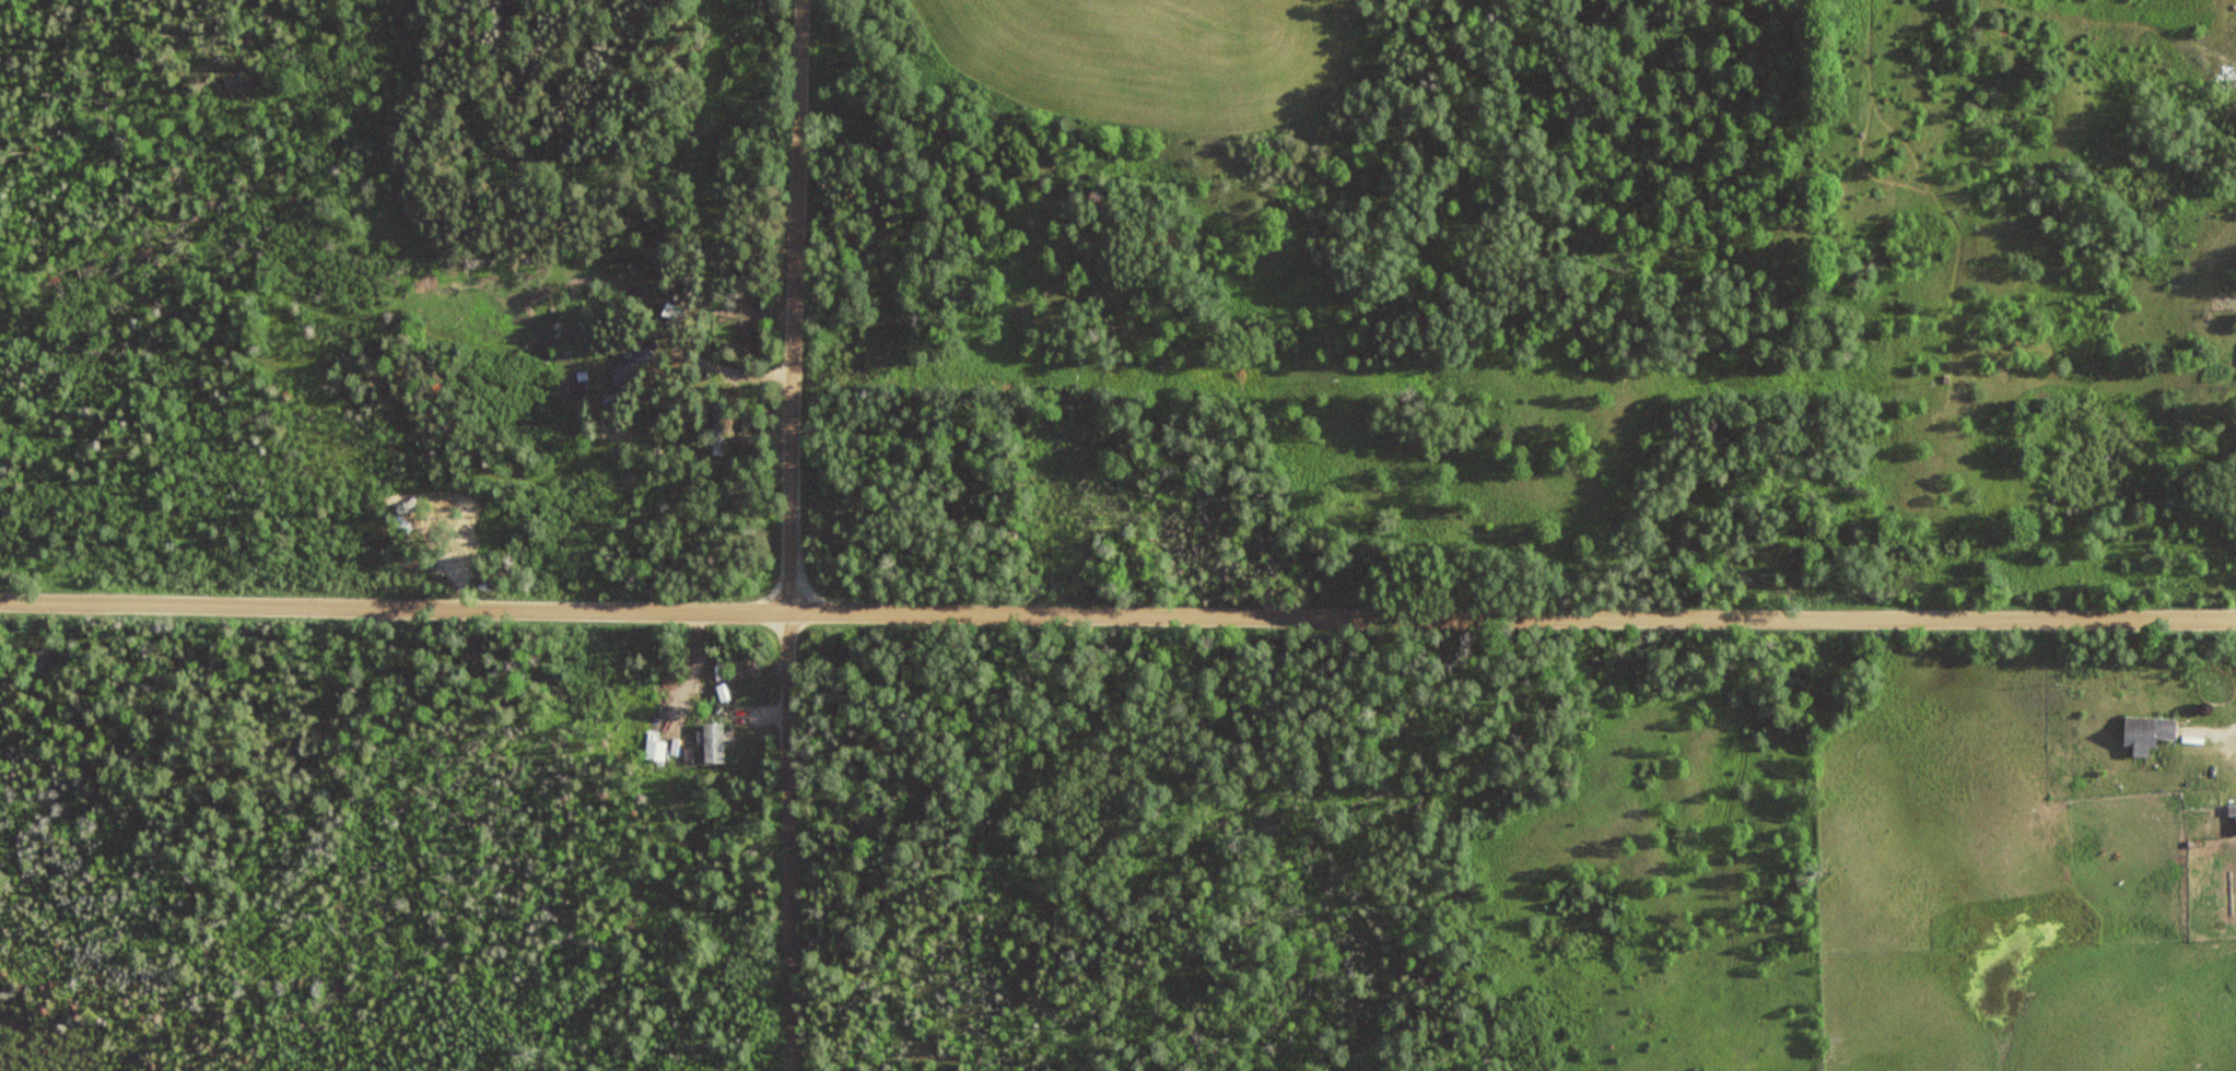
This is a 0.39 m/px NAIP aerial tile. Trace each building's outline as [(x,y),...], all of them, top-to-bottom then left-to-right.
[(611,373),(620,385),(658,358),(650,346),(611,373)] [(2124,745),(2134,745),(2133,755),(2154,756),(2154,737),(2176,738),(2176,716),(2124,715),(2124,745)] [(724,722),(703,722),(703,762),(724,762),(724,722)] [(645,759),(665,759),(665,740),(646,739),(645,759)]
